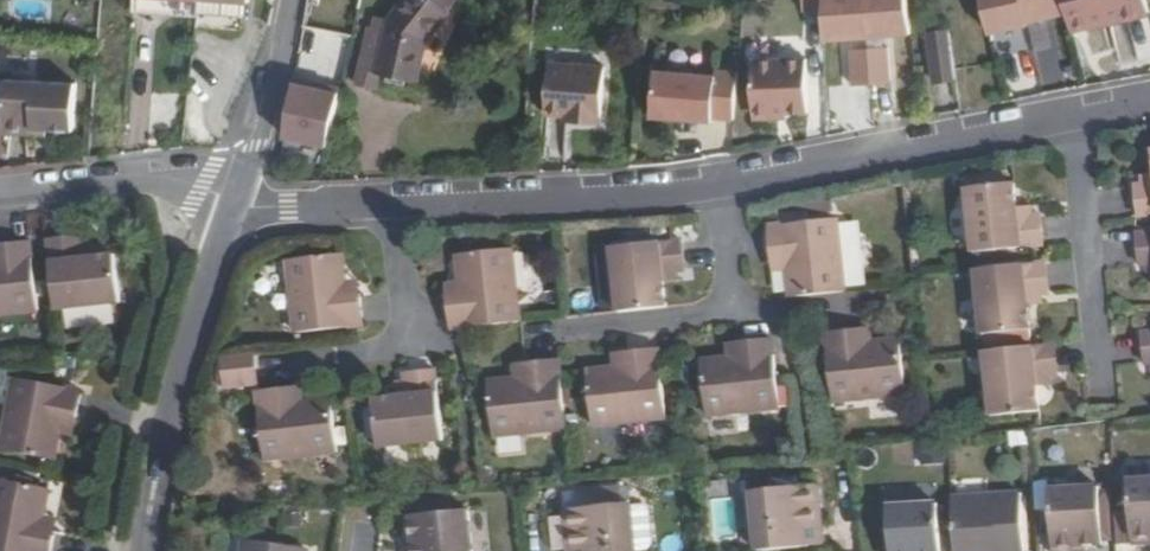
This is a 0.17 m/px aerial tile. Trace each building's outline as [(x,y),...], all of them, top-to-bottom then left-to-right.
[(198,13),(243,18),(245,4),(250,4),(250,0),(200,0),(198,13)] [(357,83),(376,87),(380,71),(419,81),(428,41),(451,12),(449,11),(435,0),(402,0),(389,17),(389,20),(386,31),(374,28),(369,28),(357,83)] [(449,11),(457,0),(435,0),(449,11)] [(825,0),(804,0),(803,9),(824,9),(825,0)] [(1149,13),(1149,10),(1147,0),(1065,0),(1074,33),(1149,13)] [(389,20),(376,17),(374,28),(386,31),(389,20)] [(935,82),(956,79),(949,32),(929,35),(935,82)] [(1039,46),(1043,80),(1060,78),(1056,44),(1039,46)] [(850,49),(852,86),(893,85),(891,48),(850,49)] [(789,112),(809,112),(808,58),(753,60),(755,114),(760,119),(770,118),(774,113),(789,112)] [(550,62),(547,113),(567,115),(578,116),(578,122),(602,124),(606,66),(550,62)] [(713,120),(733,122),(737,74),(715,71),(715,77),(655,73),(651,119),(713,124),(713,120)] [(316,87),(316,82),(295,78),(294,83),(316,87)] [(74,131),(77,84),(5,80),(3,128),(9,135),(26,136),(33,129),(48,130),(74,131)] [(329,145),(341,90),(316,82),(316,87),(294,83),(286,135),(329,145)] [(1140,177),(1141,186),(1149,185),(1149,176),(1140,177)] [(1038,215),(1031,217),(1016,218),(1015,209),(1013,184),(965,190),(973,255),(1042,246),(1038,215)] [(1141,186),(1135,187),(1138,218),(1149,216),(1149,185),(1141,186)] [(1030,207),(1015,209),(1016,218),(1031,217),(1030,207)] [(790,299),(844,292),(835,220),(768,228),(772,260),(785,258),(787,270),(790,299)] [(1136,234),(1140,265),(1146,265),(1149,264),(1149,233),(1136,234)] [(115,256),(90,259),(82,260),(80,244),(79,238),(49,241),(56,311),(121,304),(115,256)] [(612,249),(619,313),(641,310),(666,308),(663,283),(662,274),(677,273),(684,272),(680,241),(612,249)] [(0,247),(0,258),(0,260),(0,316),(38,312),(31,244),(0,247)] [(89,244),(80,244),(82,260),(90,259),(89,244)] [(451,330),(520,322),(512,250),(457,255),(460,284),(461,296),(448,297),(451,330)] [(364,326),(360,294),(347,295),(345,283),(343,255),(288,262),(296,334),(364,326)] [(785,258),(772,260),(773,271),(787,270),(785,258)] [(1029,330),(1026,306),(1025,297),(1041,295),(1047,295),(1044,263),(974,270),(982,336),(1029,330)] [(678,281),(677,273),(662,274),(663,283),(678,281)] [(359,282),(345,283),(347,295),(360,294),(359,282)] [(447,286),(448,295),(448,297),(461,296),(460,284),(447,286)] [(1041,304),(1041,295),(1025,297),(1026,306),(1041,304)] [(869,331),(857,332),(859,345),(870,344),(869,331)] [(859,345),(857,332),(825,336),(832,402),(905,395),(899,341),(870,344),(859,345)] [(1142,334),(1145,365),(1149,364),(1149,333),(1142,334)] [(741,358),(729,359),(700,362),(707,416),(779,408),(771,341),(740,344),(741,358)] [(727,346),(729,359),(741,358),(740,344),(727,346)] [(1053,345),(984,352),(991,417),(1038,412),(1036,387),(1034,378),(1050,376),(1056,376),(1053,345)] [(658,351),(625,354),(627,368),(615,369),(587,372),(593,426),(665,418),(658,351)] [(254,353),(233,356),(220,357),(223,389),(258,385),(254,353)] [(614,355),(615,369),(627,368),(625,354),(614,355)] [(494,437),(565,429),(563,403),(558,361),(527,365),(528,378),(517,379),(488,383),(494,437)] [(515,366),(517,379),(528,378),(527,365),(515,366)] [(407,397),(398,397),(374,401),(379,448),(443,441),(436,372),(405,375),(406,382),(407,397)] [(1051,385),(1050,376),(1034,378),(1036,387),(1051,385)] [(82,392),(14,380),(1,451),(55,461),(61,433),(62,421),(76,423),(82,392)] [(397,383),(398,397),(407,397),(406,382),(397,383)] [(302,388),(289,390),(291,403),(303,401),(302,388)] [(289,390),(257,393),(265,461),(338,452),(331,399),(303,401),(291,403),(289,390)] [(74,435),(76,423),(62,421),(61,433),(74,435)] [(1128,477),(1131,542),(1149,541),(1149,476),(1128,477)] [(55,533),(42,531),(45,519),(49,490),(0,481),(0,550),(52,550),(55,533)] [(756,549),(813,542),(809,503),(818,502),(816,483),(750,489),(756,549)] [(1098,484),(1049,488),(1053,550),(1085,549),(1084,539),(1101,538),(1098,484)] [(561,527),(569,525),(572,550),(629,550),(629,549),(625,505),(624,503),(615,504),(613,487),(574,491),(575,508),(559,509),(561,527)] [(952,495),(953,509),(955,550),(1023,550),(1019,491),(952,495)] [(888,505),(891,550),(939,550),(936,501),(888,505)] [(822,541),(818,502),(809,503),(813,542),(822,541)] [(636,503),(625,505),(629,549),(642,547),(646,542),(642,508),(636,503)] [(413,516),(416,533),(406,534),(408,550),(472,550),(468,510),(413,516)] [(57,521),(45,519),(42,531),(55,533),(57,521)] [(561,527),(563,550),(572,550),(569,525),(561,527)] [(243,550),(306,550),(307,546),(245,539),(243,550)]
